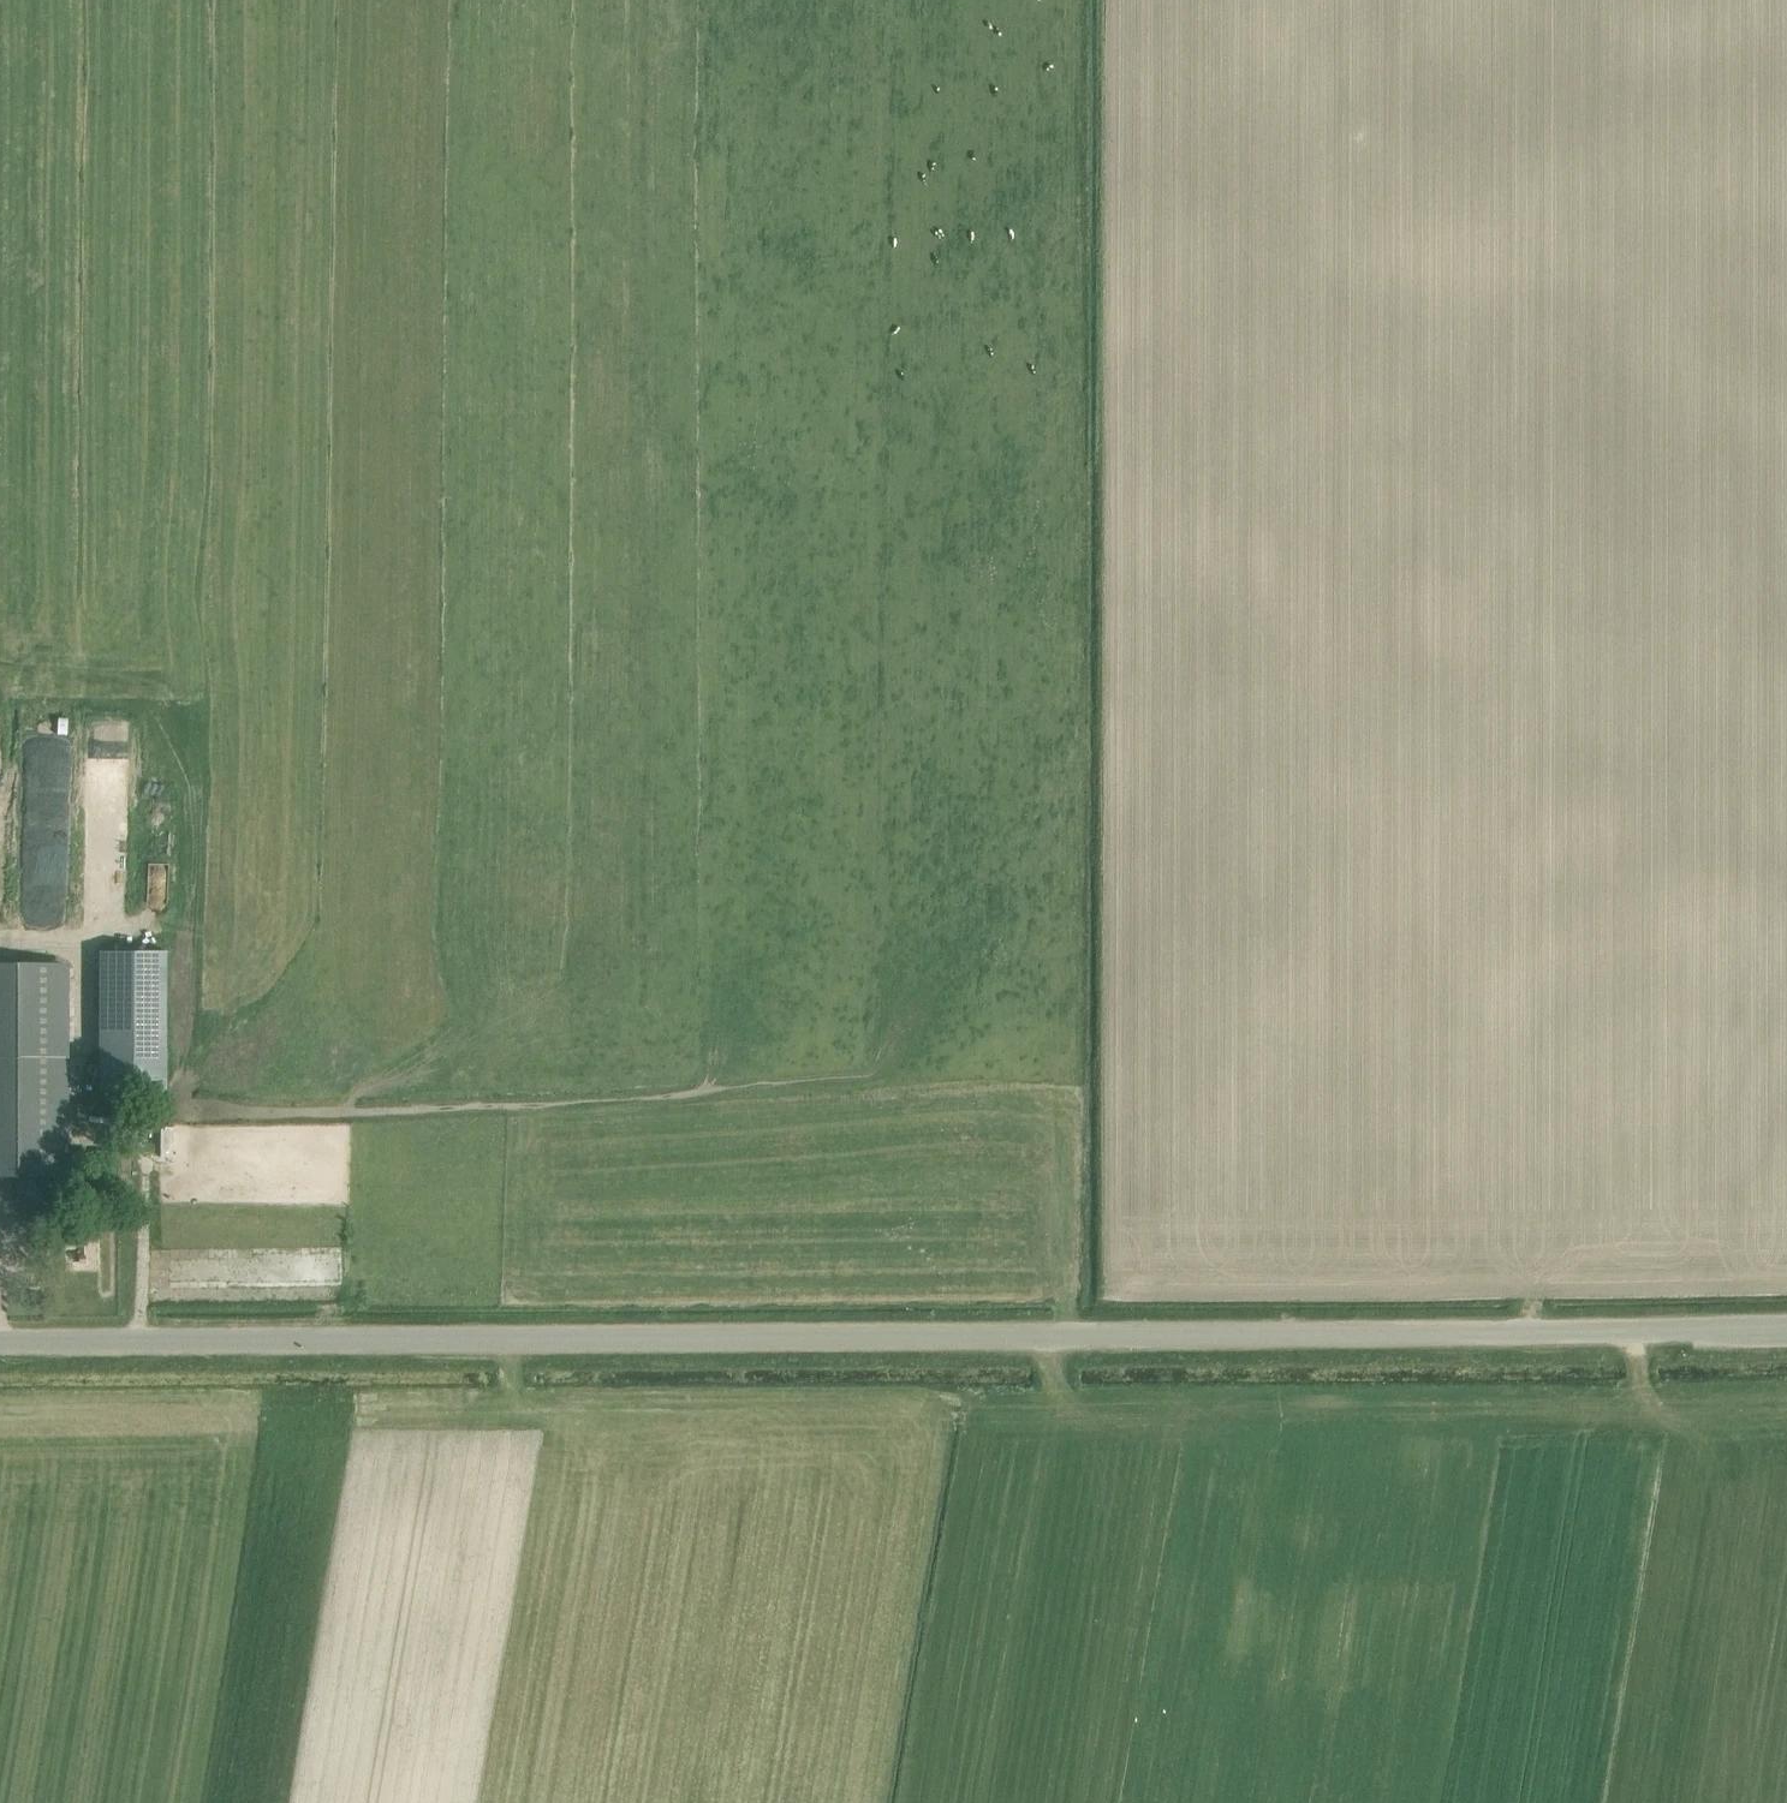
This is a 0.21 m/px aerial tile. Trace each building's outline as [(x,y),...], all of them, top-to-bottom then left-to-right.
[(99,1092),(165,1092),(165,951),(99,951),(99,1092)] [(65,1178),(65,969),(0,969),(0,1178),(65,1178)] [(67,1271),(102,1271),(102,1232),(66,1233),(67,1271)]
